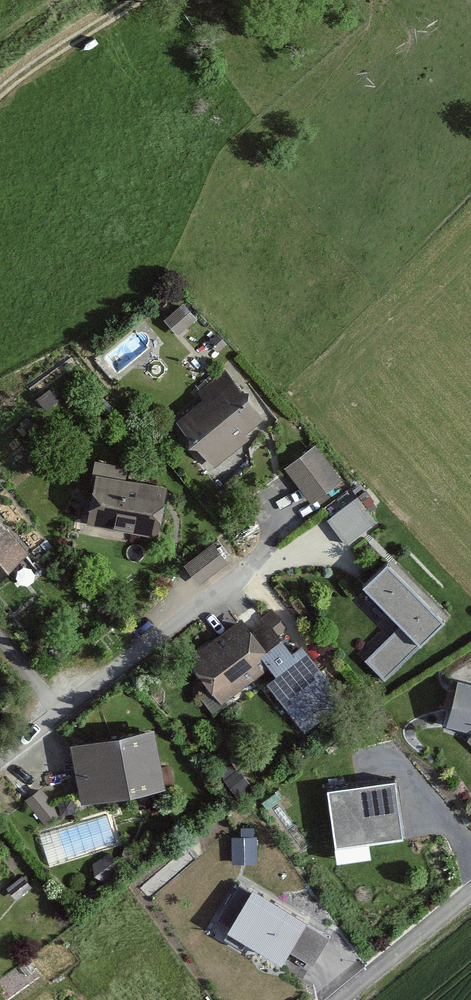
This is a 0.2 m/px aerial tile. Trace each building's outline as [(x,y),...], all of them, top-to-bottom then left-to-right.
[(165,321),(178,336),(198,320),(185,304),(165,321)] [(209,341),(218,352),(227,344),(218,334),(209,341)] [(199,397),(173,416),(214,471),(270,430),(224,370),(195,392),(199,397)] [(49,390),(36,400),(45,412),(59,403),(49,390)] [(345,481),(315,444),(284,469),(314,506),(345,481)] [(166,489),(96,475),(86,526),(156,539),(166,489)] [(358,498),(326,521),(343,544),(375,521),(358,498)] [(32,552),(0,513),(0,577),(32,552)] [(214,539),(184,562),(202,586),(232,563),(214,539)] [(392,559),(362,588),(420,648),(450,618),(392,559)] [(242,620),(187,661),(221,707),(276,665),(258,641),(242,620)] [(276,628),(258,641),(276,665),(280,670),(298,657),(276,628)] [(457,680),(443,730),(470,738),(470,684),(457,680)] [(155,729),(71,745),(82,804),(166,788),(155,729)] [(42,817),(57,808),(43,783),(28,791),(42,817)] [(395,783),(326,792),(333,848),(402,839),(395,783)] [(306,925),(250,892),(225,935),(281,968),(306,925)]
